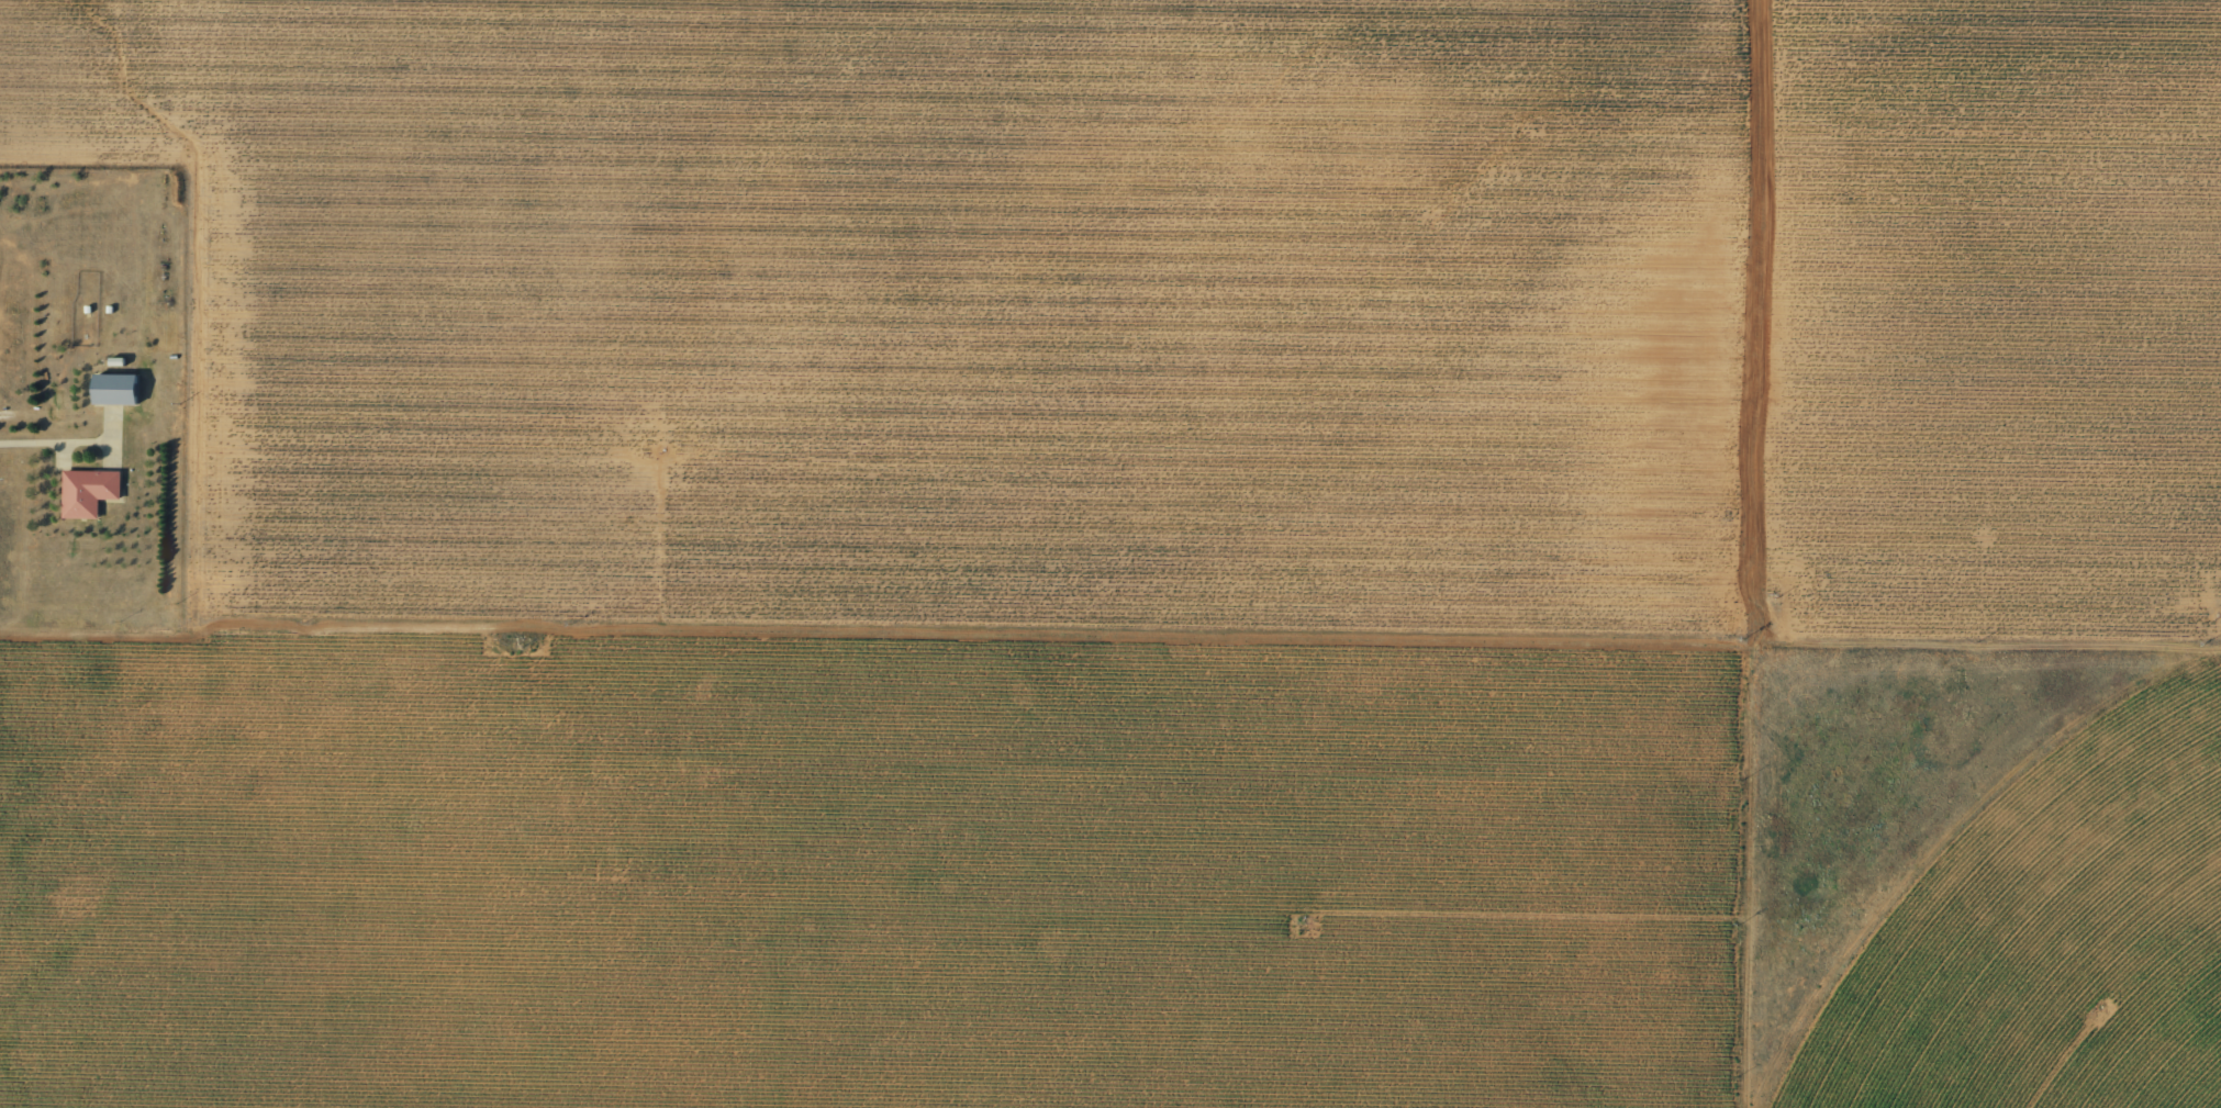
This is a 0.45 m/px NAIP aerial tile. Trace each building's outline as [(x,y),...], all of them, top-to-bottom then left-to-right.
[(136,374),(91,375),(92,405),(137,405),(136,374)] [(97,519),(97,499),(119,499),(119,471),(62,470),(61,518),(97,519)]
